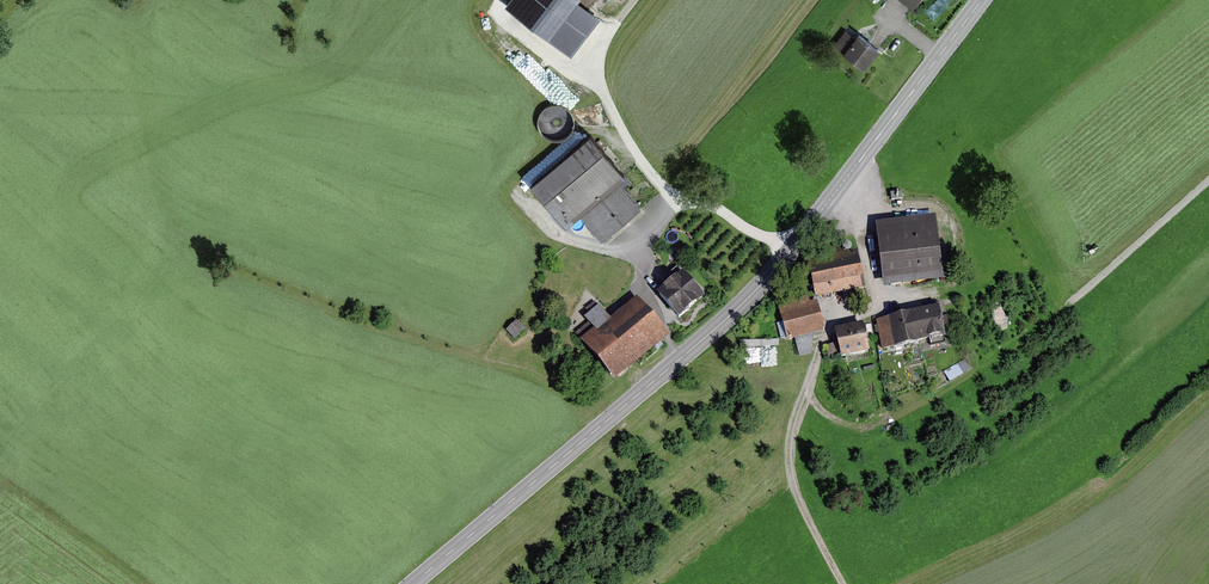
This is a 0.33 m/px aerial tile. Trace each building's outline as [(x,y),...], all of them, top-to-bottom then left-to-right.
[(597,21),(574,3),(576,0),(511,0),(503,11),(567,60),(597,21)] [(913,8),(920,0),(903,0),(913,8)] [(854,39),(846,32),(835,45),(864,70),(879,53),(858,35),(854,39)] [(558,138),(572,122),(552,106),(539,123),(558,138)] [(620,175),(588,136),(531,183),(567,226),(577,217),(598,242),(638,209),(614,180),(620,175)] [(937,218),(877,224),(883,288),(944,281),(937,218)] [(859,254),(807,264),(814,297),(865,287),(859,254)] [(705,300),(683,273),(658,294),(680,320),(705,300)] [(589,323),(577,332),(614,380),(668,339),(637,300),(610,321),(599,307),(585,318),(589,323)] [(818,303),(781,312),(788,340),(825,331),(818,303)] [(940,310),(877,320),(882,349),(944,339),(940,310)] [(516,338),(526,329),(518,321),(508,329),(516,338)] [(838,342),(827,344),(829,355),(839,353),(840,358),(870,353),(865,326),(836,331),(838,342)] [(951,379),(970,372),(966,362),(947,370),(951,379)]
